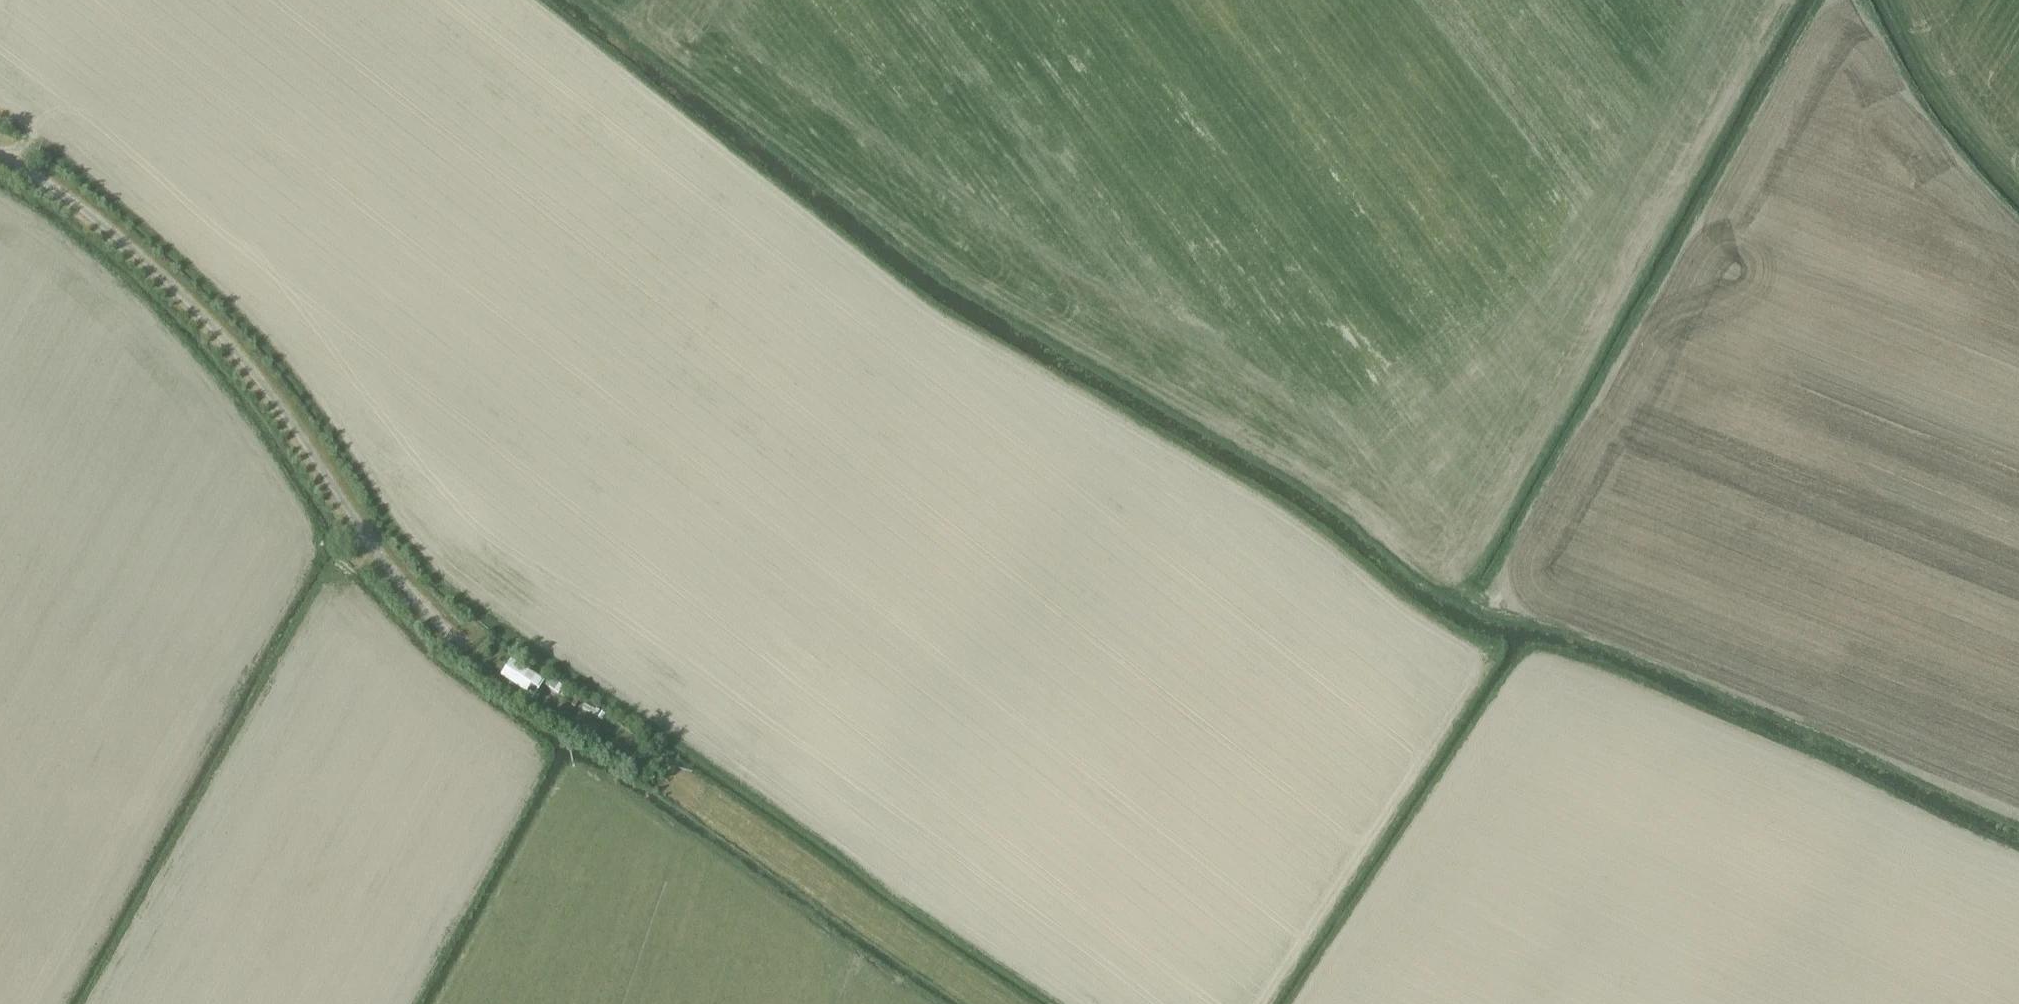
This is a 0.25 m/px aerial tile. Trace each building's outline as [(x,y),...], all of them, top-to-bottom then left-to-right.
[(533,695),(543,680),(511,659),(501,674),(533,695)]
